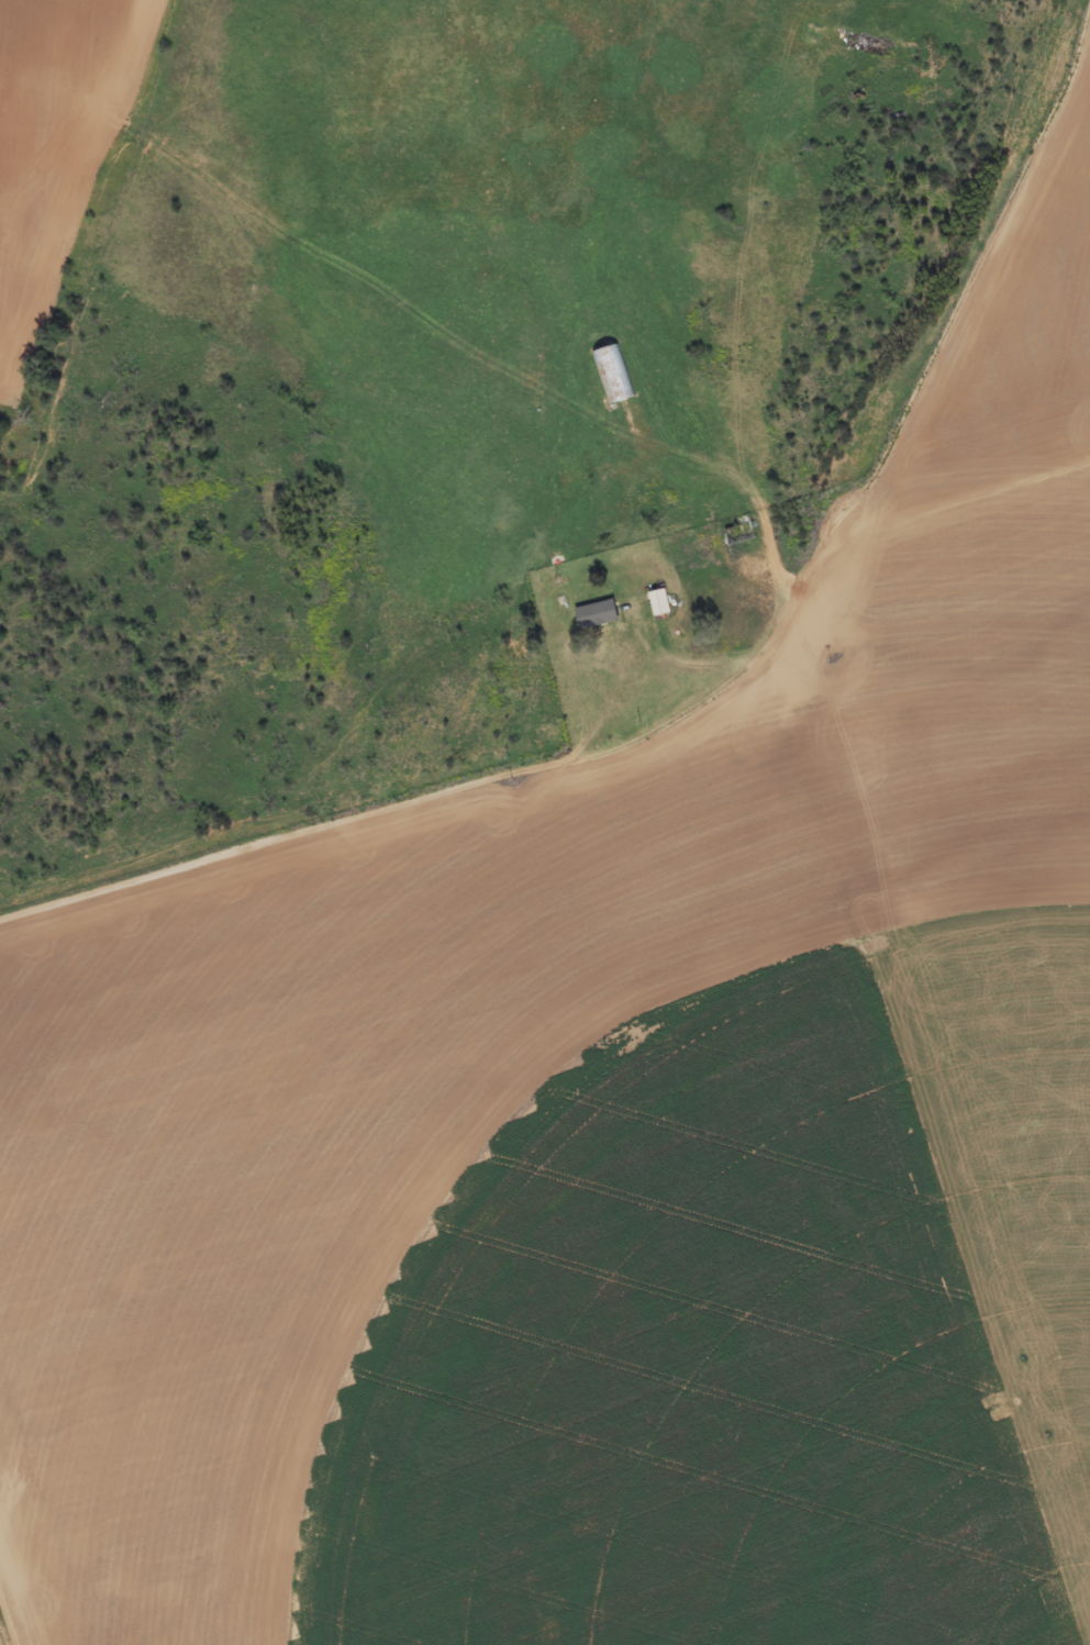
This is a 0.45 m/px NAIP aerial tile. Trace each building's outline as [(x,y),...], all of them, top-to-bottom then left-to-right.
[(610,407),(638,401),(625,347),(598,353),(610,407)] [(677,615),(671,590),(653,595),(660,619),(677,615)] [(581,611),(586,632),(624,623),(619,602),(581,611)]
